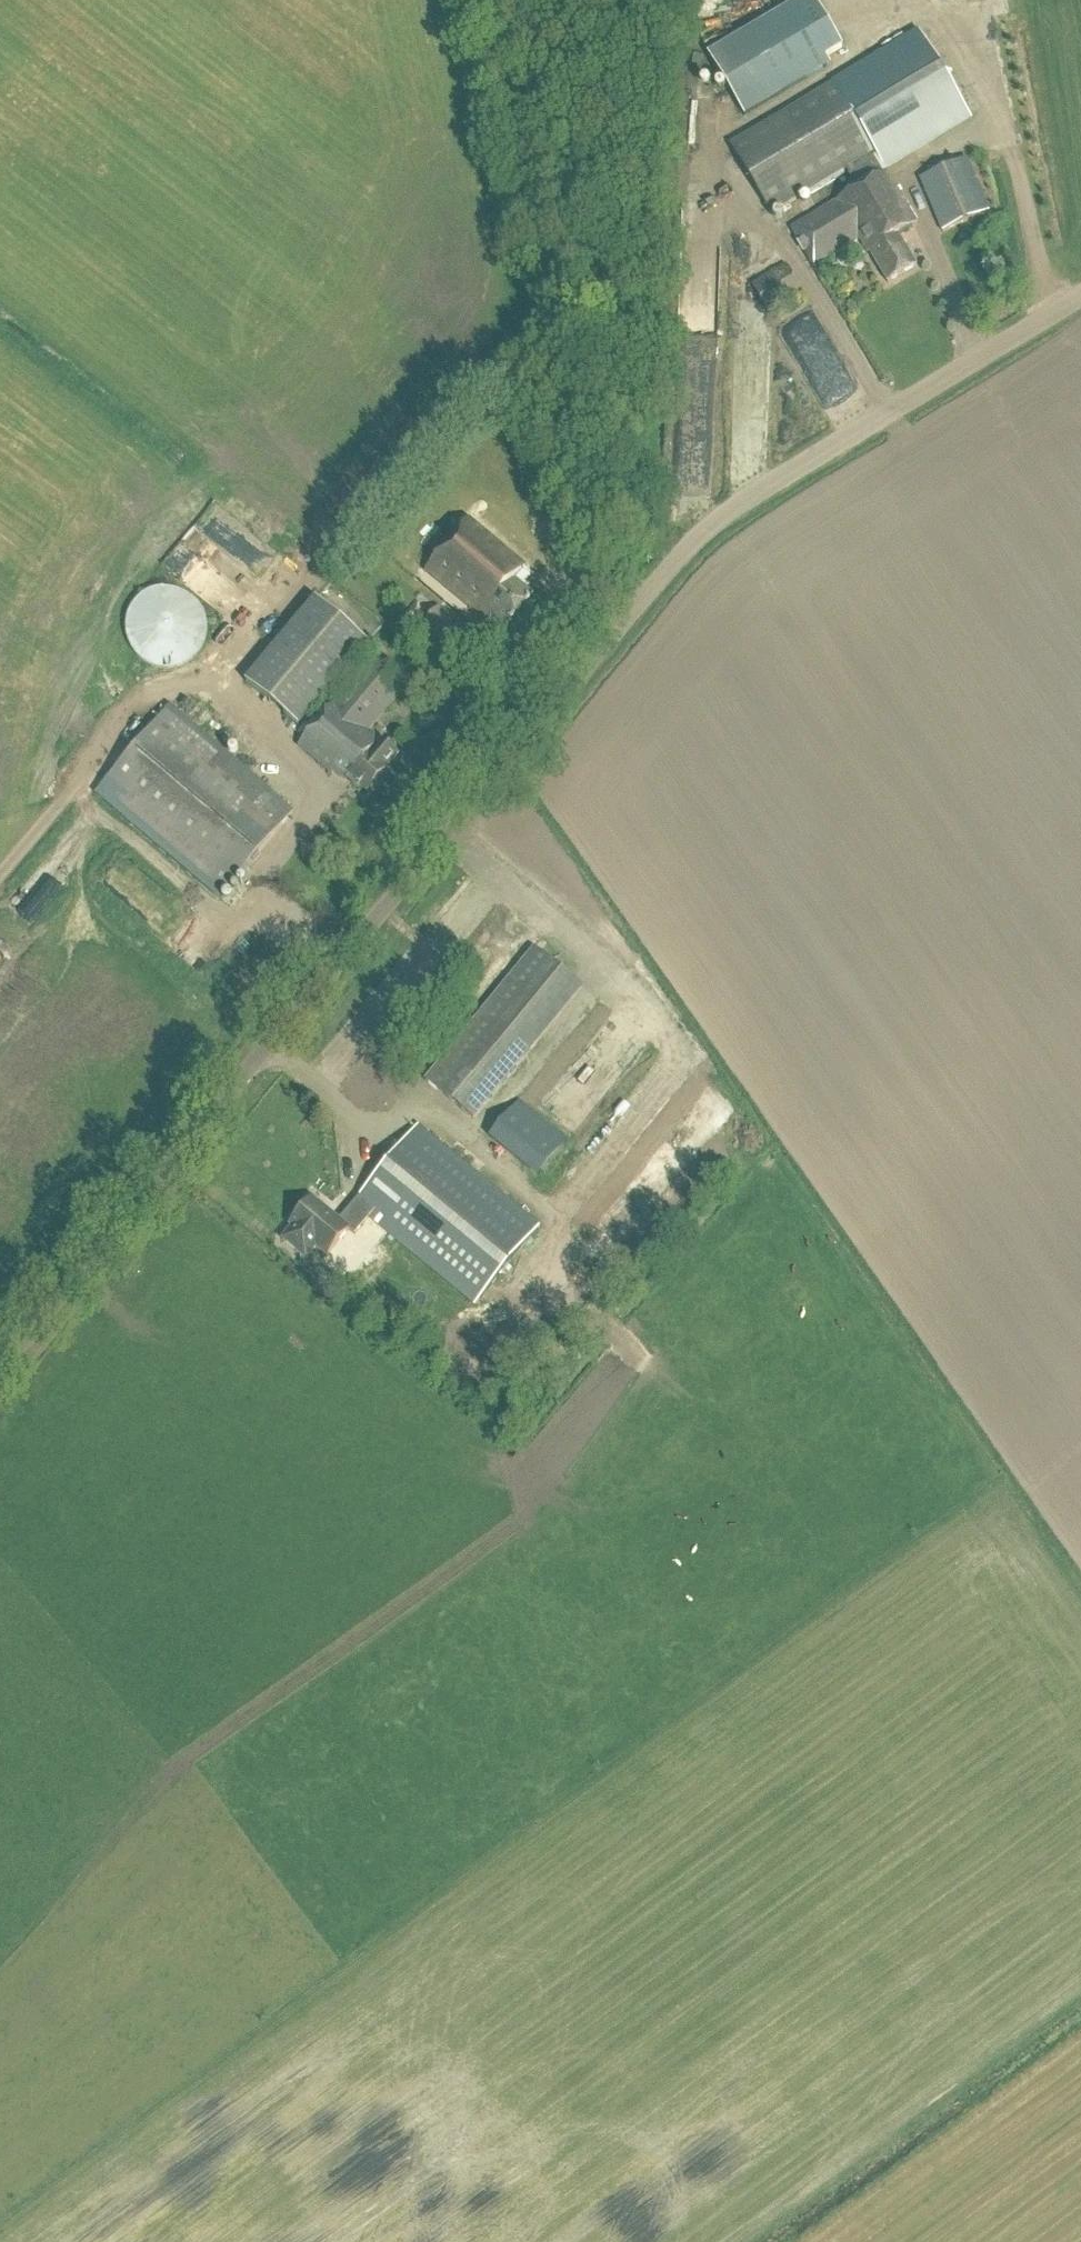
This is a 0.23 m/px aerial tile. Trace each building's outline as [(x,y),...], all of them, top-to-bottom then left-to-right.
[(708,57),(745,118),(832,66),(827,58),(843,49),(814,0),(804,0),(708,57)] [(845,170),(858,192),(839,204),(791,233),(802,252),(814,271),(837,256),(861,242),(868,254),(869,253),(888,284),(916,267),(908,254),(899,238),(908,232),(918,226),(903,201),(887,175),(834,86),(731,147),(771,214),(845,170)] [(920,181),(943,233),(989,213),(967,161),(920,181)] [(791,276),(758,295),(769,314),(770,315),(772,314),(803,296),(791,276)] [(517,582),(526,571),(470,524),(428,573),(490,625),(495,620),(508,631),(536,598),(517,582)] [(161,560),(149,566),(159,584),(170,578),(161,560)] [(470,622),(475,617),(411,562),(392,584),(429,616),(438,605),(479,641),(485,635),(470,622)] [(203,649),(208,631),(204,613),(193,599),(177,590),(159,590),(142,597),(130,611),(126,628),(129,646),(140,661),(156,669),(174,670),(191,663),(203,649)] [(246,683),(300,728),(368,646),(315,601),(246,683)] [(423,627),(451,650),(465,632),(437,609),(423,627)] [(419,638),(399,622),(387,636),(408,652),(419,638)] [(366,793),(397,756),(370,733),(408,687),(374,659),(299,748),(333,776),(338,769),(366,793)] [(295,812),(282,801),(173,708),(100,792),(222,897),(295,812)] [(526,1060),(514,1050),(572,979),(537,950),(428,1083),(475,1122),(526,1060)] [(519,1101),(489,1139),(509,1155),(525,1169),(538,1180),(569,1141),(556,1131),(540,1118),(519,1101)] [(541,1228),(480,1178),(419,1127),(341,1222),(314,1200),(291,1228),(293,1229),(283,1242),(300,1256),(312,1255),(317,1249),(327,1258),(349,1231),(356,1236),(371,1219),(371,1220),(476,1306),(541,1228)]
